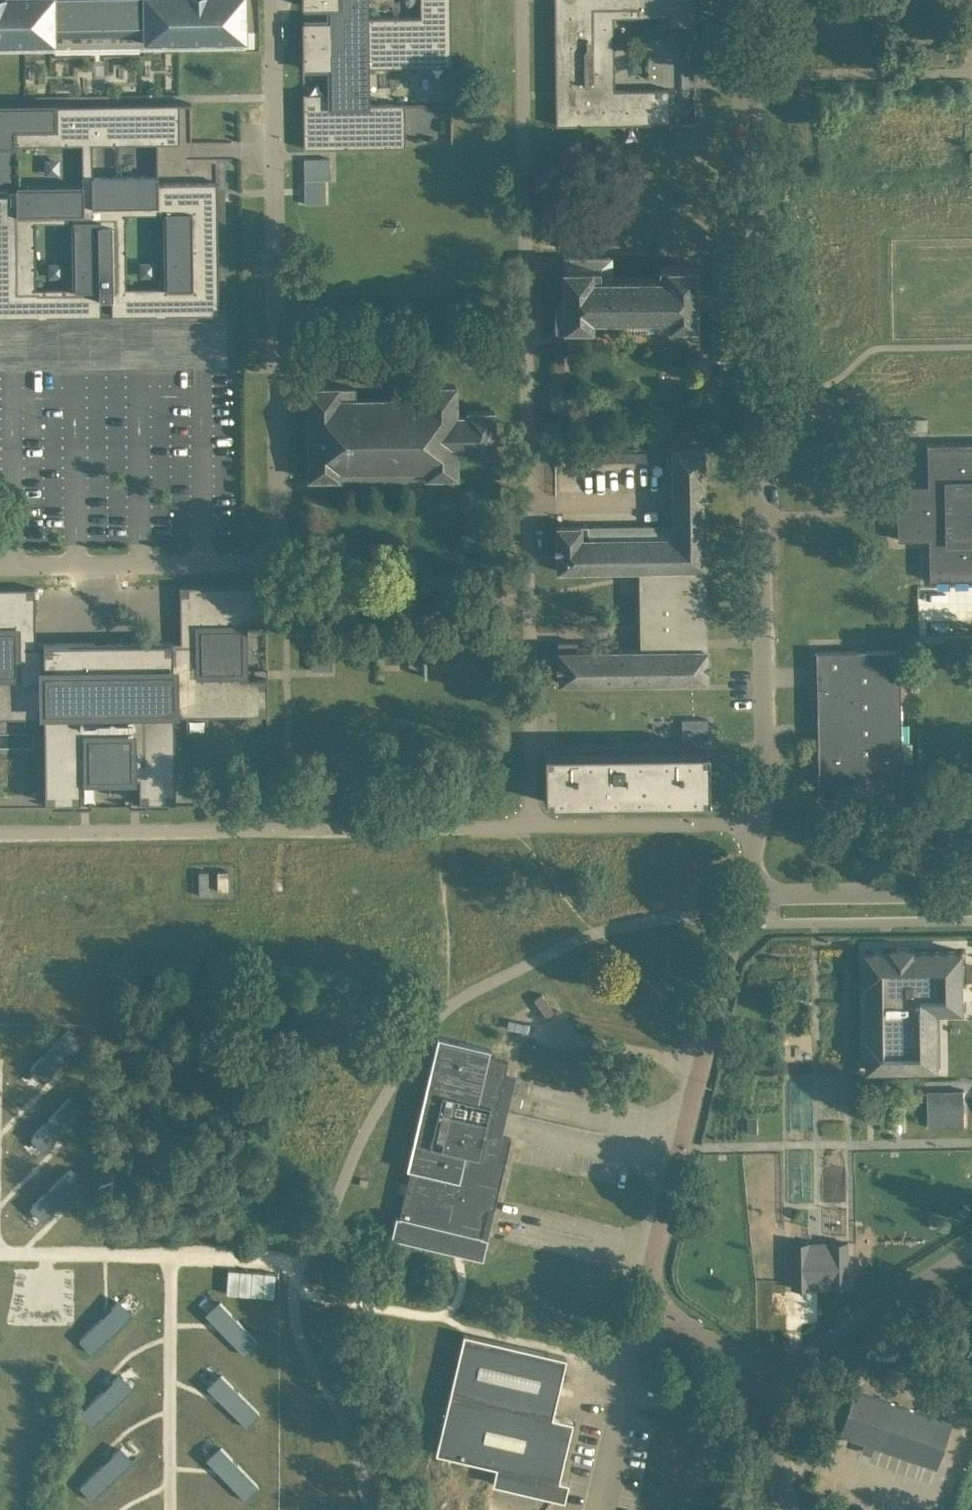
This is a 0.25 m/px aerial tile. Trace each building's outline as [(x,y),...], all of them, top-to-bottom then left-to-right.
[(246,35),(246,16),(246,0),(0,0),(0,39),(246,35)] [(302,4),(304,4),(329,4),(330,20),(304,20),(302,20),(303,67),(304,67),(330,66),(330,92),(305,92),(303,92),(304,147),(406,145),(406,144),(405,144),(405,102),(367,103),(366,66),(450,65),(452,65),(451,0),(422,0),(422,17),(368,17),(368,0),(302,0),(302,4)] [(693,25),(695,25),(694,0),(554,0),(556,124),(670,122),(670,87),(614,88),(614,16),(660,15),(660,11),(668,11),(668,25),(693,25)] [(9,193),(10,193),(10,191),(10,187),(10,185),(0,185),(0,367),(33,367),(141,365),(190,365),(194,365),(228,364),(227,359),(226,207),(225,199),(225,196),(225,189),(225,165),(225,158),(217,158),(217,163),(217,180),(216,180),(158,181),(158,142),(180,142),(179,103),(190,103),(191,103),(191,101),(113,103),(106,103),(0,104),(0,144),(83,144),(83,186),(16,186),(16,198),(9,198),(9,193)] [(11,179),(11,145),(0,145),(0,179),(11,179)] [(305,154),(304,201),(328,201),(329,155),(305,154)] [(555,323),(564,323),(565,323),(565,324),(590,324),(590,327),(669,326),(669,323),(696,323),(696,289),(701,289),(701,279),(696,279),(695,265),(661,265),(661,275),(613,275),(613,254),(565,255),(565,266),(564,266),(564,298),(555,298),(555,323)] [(728,326),(712,325),(711,344),(728,345),(728,326)] [(555,384),(564,384),(564,345),(554,345),(555,384)] [(339,480),(427,478),(428,478),(428,475),(458,475),(458,447),(469,447),(469,452),(495,452),(495,442),(503,442),(503,434),(495,435),(495,409),(468,409),(468,412),(457,413),(456,383),(425,383),(425,385),(409,385),(409,396),(355,396),(355,385),(339,385),(308,385),(309,477),(339,476),(339,480)] [(737,437),(733,433),(729,433),(725,437),(726,442),(729,445),(734,445),(737,441),(737,437)] [(927,442),(928,483),(897,484),(898,538),(929,538),(929,579),(971,578),(971,441),(927,442)] [(642,639),(559,641),(559,681),(656,679),(658,679),(675,679),(693,679),(707,679),(707,647),(707,642),(707,638),(706,638),(705,567),(706,567),(704,486),(704,484),(704,481),(704,451),(704,446),(673,447),(673,450),(674,524),(659,524),(588,525),(558,525),(559,553),(559,560),(559,569),(620,569),(633,568),(633,569),(641,569),(642,624),(642,639)] [(592,450),(583,450),(583,467),(592,467),(592,451),(592,450)] [(662,460),(662,450),(592,451),(593,461),(662,460)] [(482,569),(486,576),(495,571),(492,564),(482,569)] [(110,774),(125,774),(125,797),(139,797),(139,799),(175,798),(174,713),(181,713),(181,714),(268,713),(267,677),(266,677),(243,678),(242,619),(265,619),(267,619),(266,583),(180,584),(180,586),(181,640),(36,642),(35,588),(35,586),(0,587),(0,716),(37,716),(37,715),(44,715),(45,800),(81,800),(81,798),(95,798),(95,775),(110,774)] [(310,638),(312,667),(332,666),(331,637),(310,638)] [(819,795),(861,794),(902,793),(900,649),(816,650),(819,795)] [(544,749),(545,800),(709,798),(708,747),(544,749)] [(217,869),(218,889),(229,889),(229,869),(217,869)] [(209,894),(208,870),(199,870),(199,894),(209,894)] [(892,950),(868,950),(868,981),(870,981),(871,1036),(869,1037),(869,1068),(939,1067),(939,1009),(965,1009),(964,949),(915,950),(915,946),(892,946),(892,950)] [(390,1235),(484,1255),(508,1134),(502,1133),(515,1069),(506,1067),(508,1057),(488,1053),(490,1044),(436,1033),(399,1212),(395,1211),(390,1235)] [(965,1124),(965,1111),(965,1088),(928,1089),(929,1111),(929,1125),(965,1124)] [(809,1242),(791,1242),(792,1286),(848,1285),(847,1241),(829,1241),(829,1261),(810,1262),(809,1242)] [(460,1332),(436,1451),(495,1463),(491,1482),(563,1496),(567,1479),(559,1477),(571,1418),(552,1414),(565,1352),(460,1332)] [(935,1466),(936,1465),(951,1422),(856,1389),(843,1427),(842,1427),(840,1432),(898,1452),(897,1453),(935,1466)]
